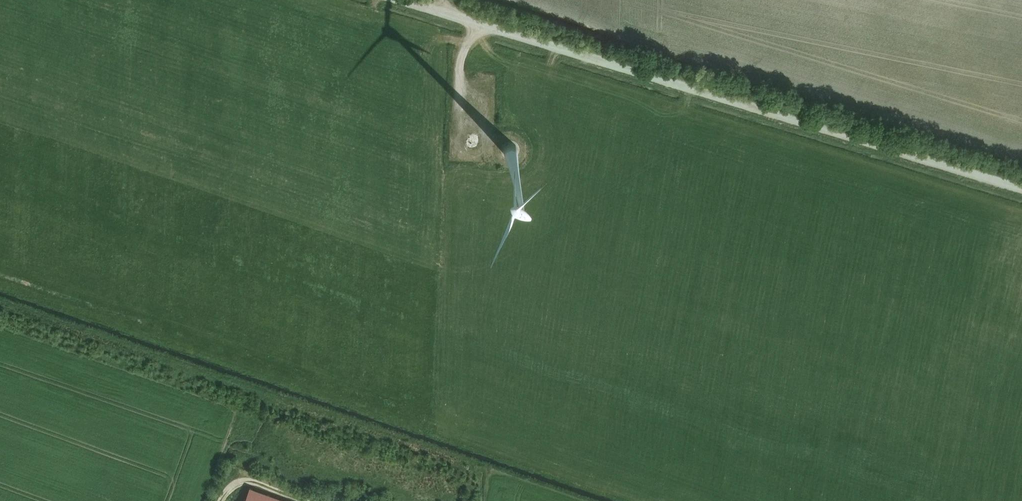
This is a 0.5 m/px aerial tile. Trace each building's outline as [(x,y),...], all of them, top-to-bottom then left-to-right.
[(251,484),(245,500),(299,500),(251,484)]
